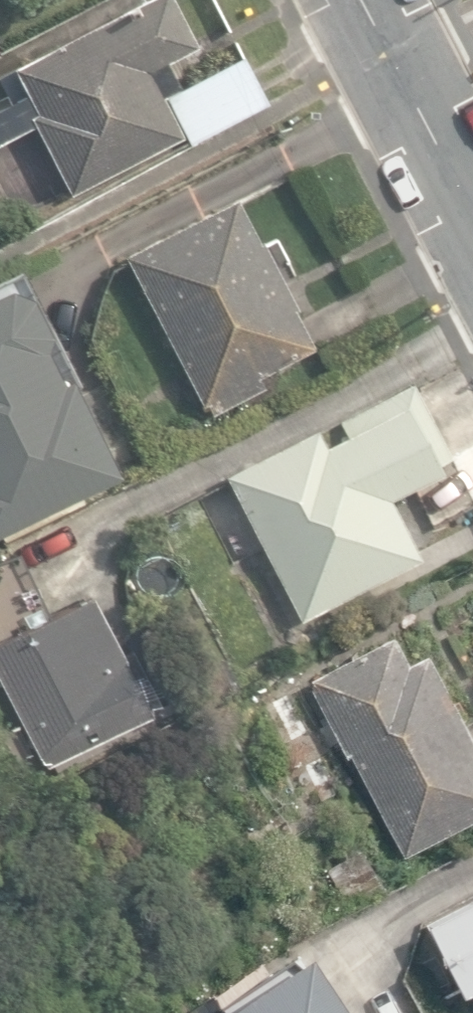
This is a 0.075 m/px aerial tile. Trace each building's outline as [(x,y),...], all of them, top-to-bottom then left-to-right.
[(71,192),(182,134),(162,95),(180,86),(167,60),(196,45),(172,0),(145,0),(14,68),(28,94),(0,108),(0,143),(36,124),(71,192)] [(168,94),(193,140),(266,100),(242,55),(168,94)] [(208,401),(216,415),(267,389),(260,374),(313,347),(237,197),(126,254),(203,404),(208,401)] [(120,473),(72,377),(61,382),(43,348),(47,329),(28,292),(10,290),(0,295),(0,535),(120,473)] [(322,426),(225,476),(300,621),(427,556),(397,498),(444,474),(407,402),(330,441),(322,426)] [(45,768),(153,713),(91,593),(0,639),(0,678),(45,768)] [(407,852),(472,818),(472,733),(431,652),(413,661),(398,633),(315,676),(318,681),(315,683),(350,752),(354,750),(407,852)] [(331,866),(354,907),(388,888),(366,847),(331,866)] [(436,919),(471,988),(472,986),(472,900),(436,919)] [(320,951),(227,1012),(216,995),(188,1012),(360,1012),(320,951)]
